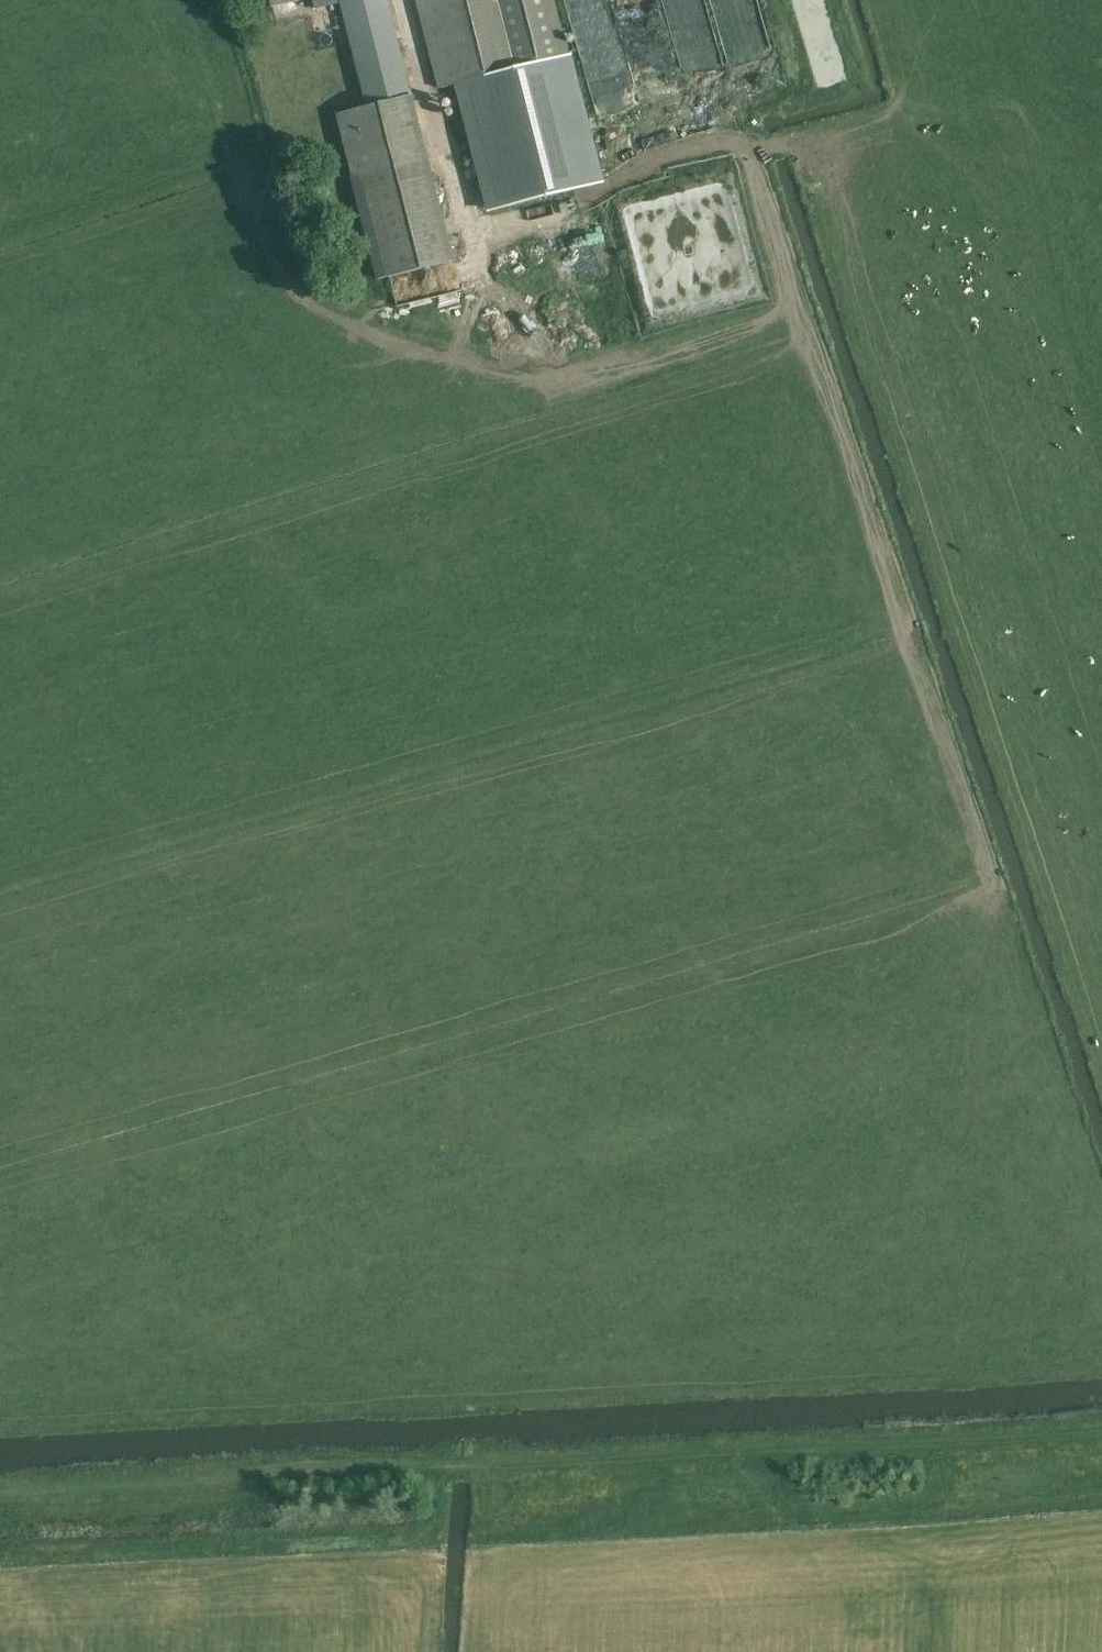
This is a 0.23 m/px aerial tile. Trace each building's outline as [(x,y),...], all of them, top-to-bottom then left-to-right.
[(274,9),(309,0),(271,0),(274,9)] [(387,0),(316,0),(318,11),(341,6),(367,110),(339,117),(378,279),(453,261),(387,0)] [(490,211),(600,183),(568,57),(565,57),(551,0),(419,0),(441,89),(458,84),(490,211)] [(755,0),(661,0),(679,76),(724,65),(720,49),(764,39),(755,0)]
